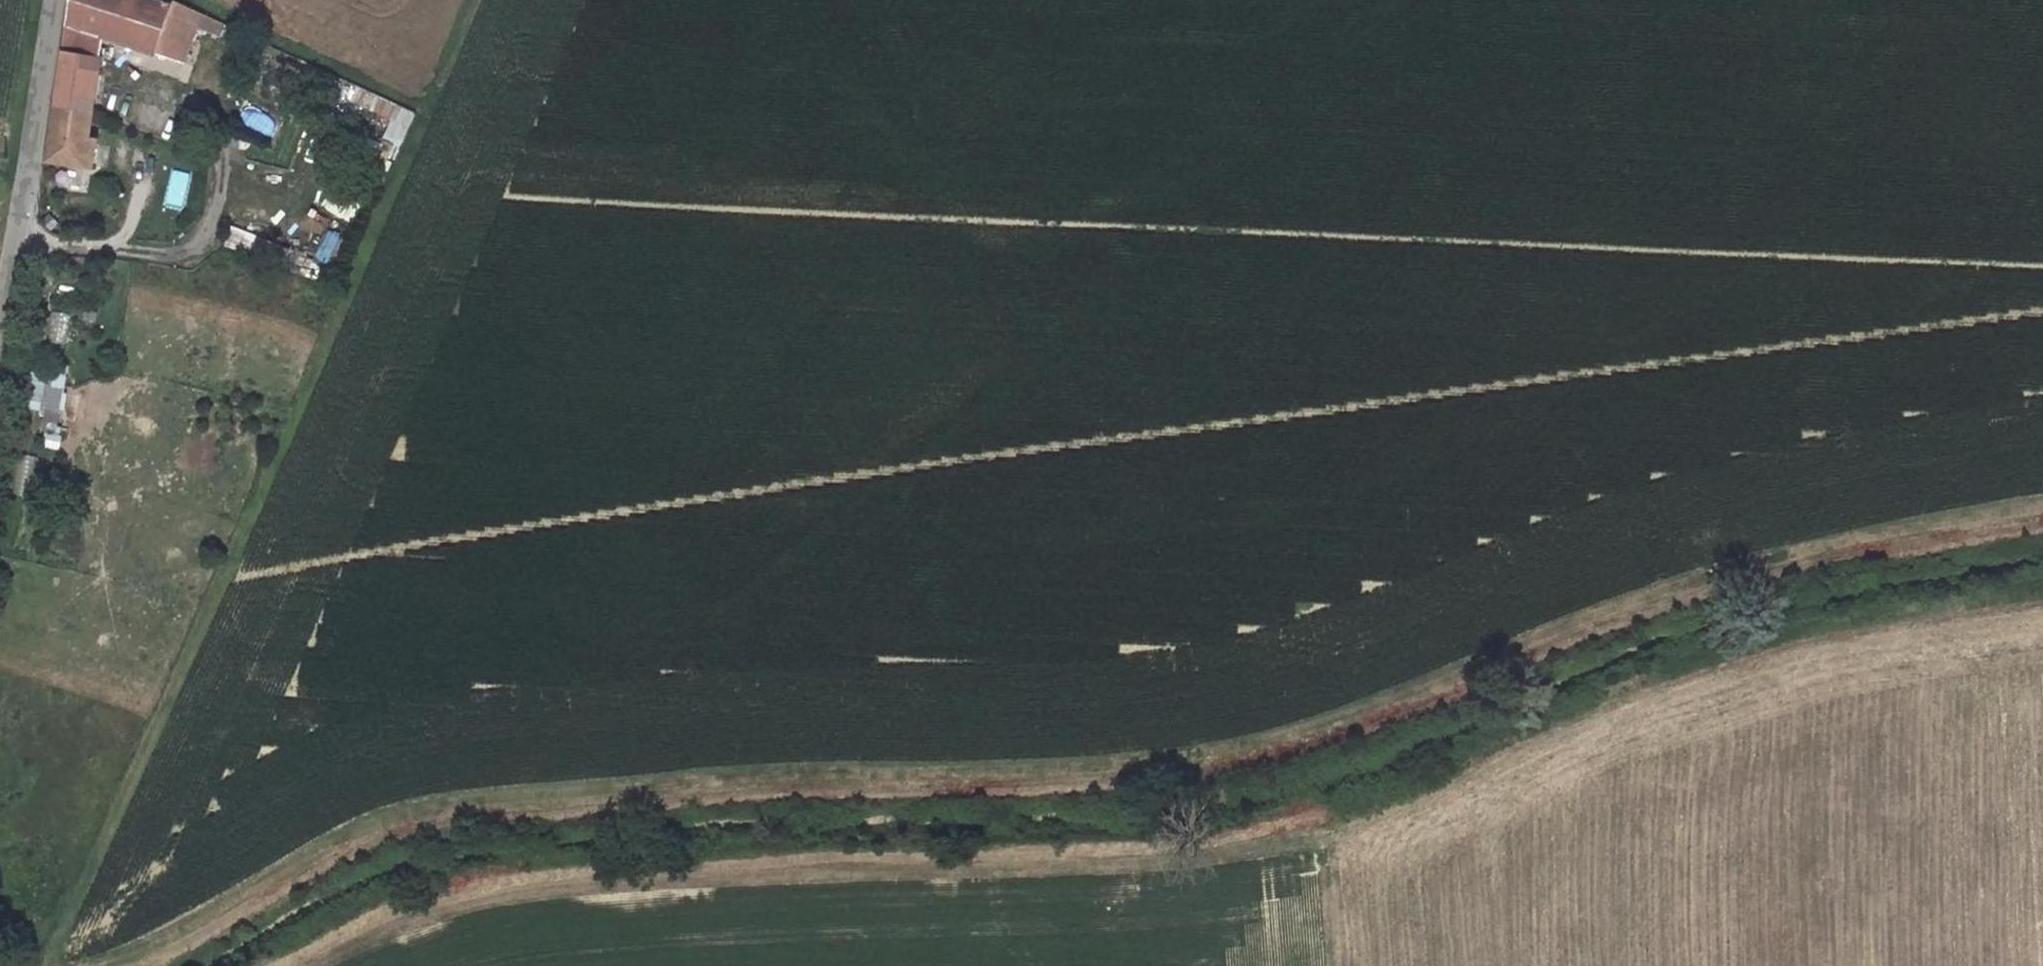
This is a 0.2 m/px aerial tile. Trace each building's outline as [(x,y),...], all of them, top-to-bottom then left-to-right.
[(65,35),(101,46),(106,21),(185,51),(193,33),(187,31),(196,17),(203,21),(208,12),(181,0),(71,0),(65,35)] [(55,89),(91,96),(101,46),(65,35),(55,89)] [(55,89),(46,142),(92,150),(96,120),(87,119),(91,96),(55,89)] [(173,168),(162,205),(180,210),(191,174),(173,168)] [(258,258),(267,239),(233,224),(225,244),(258,258)] [(65,410),(67,368),(29,368),(28,409),(65,410)] [(60,449),(62,434),(44,431),(42,446),(60,449)] [(30,495),(35,455),(18,453),(13,493),(30,495)]
